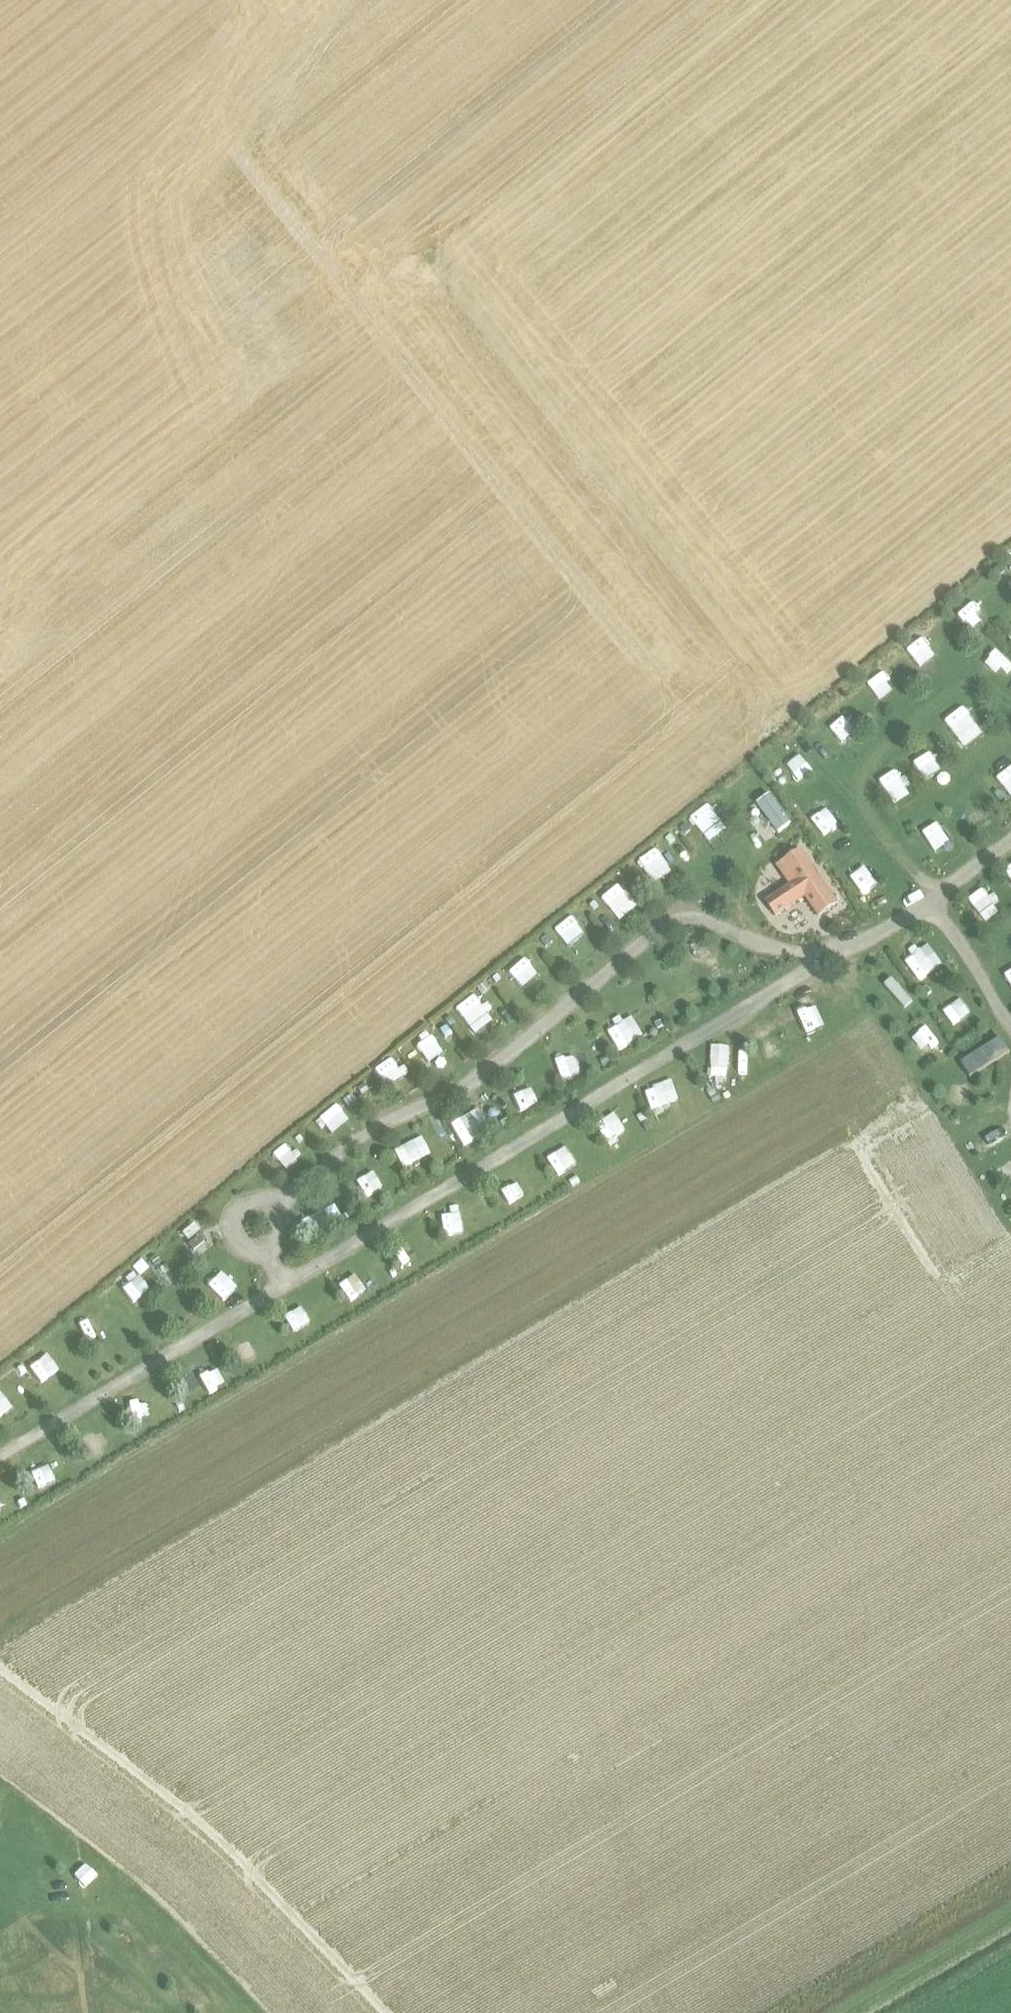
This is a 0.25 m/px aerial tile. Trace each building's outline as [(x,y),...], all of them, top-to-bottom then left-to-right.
[(999,625),(1010,645),(1010,617),(999,625)] [(972,672),(991,664),(982,642),(963,650),(972,672)] [(869,700),(885,688),(870,667),(854,678),(869,700)] [(1001,704),(1010,714),(1010,693),(1001,704)] [(803,713),(822,737),(840,722),(821,699),(803,713)] [(738,803),(762,835),(777,824),(752,792),(738,803)] [(688,838),(704,826),(688,806),(672,818),(688,838)] [(641,880),(654,866),(635,848),(622,862),(641,880)] [(837,904),(800,851),(778,866),(791,886),(766,903),(776,917),(800,900),(814,920),(837,904)] [(603,874),(592,884),(607,902),(619,892),(603,874)] [(570,939),(561,926),(553,931),(547,921),(535,929),(550,952),(570,939)] [(895,943),(882,953),(900,978),(913,968),(895,943)] [(500,984),(517,969),(506,957),(489,972),(500,984)] [(946,995),(926,1004),(935,1026),(955,1018),(946,995)] [(802,1025),(809,1009),(798,1005),(792,1021),(802,1025)] [(598,1046),(619,1041),(613,1019),(593,1024),(598,1046)] [(400,1046),(417,1068),(434,1055),(418,1033),(400,1046)] [(561,1055),(542,1057),(544,1080),(563,1078),(561,1055)] [(380,1058),(348,1080),(358,1093),(389,1071),(380,1058)] [(344,1173),(341,1192),(362,1195),(364,1176),(344,1173)] [(314,1223),(312,1203),(293,1204),(294,1224),(314,1223)] [(452,1235),(462,1223),(438,1203),(428,1215),(452,1235)] [(175,1221),(162,1230),(170,1241),(183,1231),(175,1221)] [(344,1258),(331,1279),(354,1293),(367,1273),(344,1258)] [(280,1326),(278,1310),(268,1312),(270,1327),(280,1326)] [(176,1367),(174,1384),(198,1387),(201,1370),(176,1367)] [(9,1460),(4,1478),(28,1484),(33,1467),(9,1460)]
